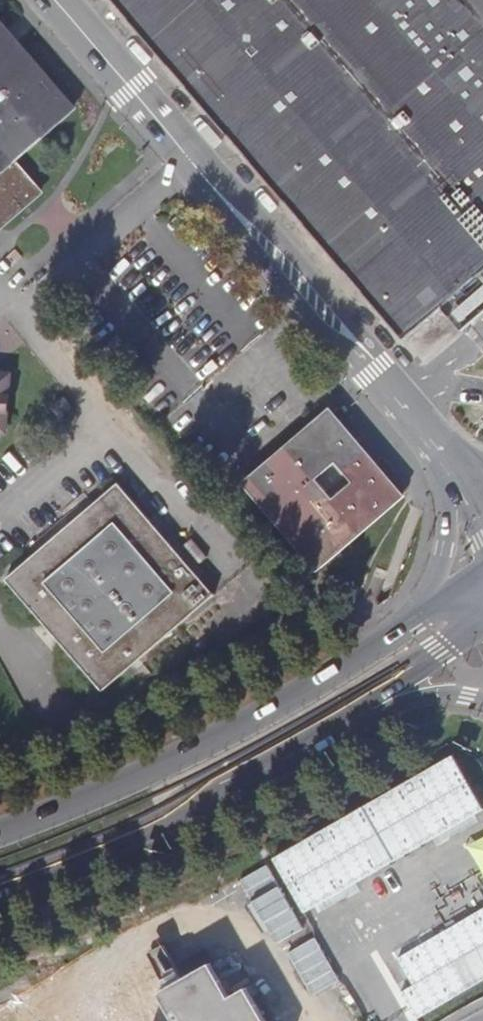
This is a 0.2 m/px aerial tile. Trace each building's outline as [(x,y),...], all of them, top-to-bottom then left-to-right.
[(406,339),(445,306),(464,330),(482,314),(482,0),(114,0),(406,339)] [(1,228),(42,193),(14,159),(72,109),(15,43),(6,32),(0,25),(0,227),(1,228)] [(5,421),(9,369),(0,368),(0,426),(5,421)] [(66,397),(54,408),(63,418),(75,408),(66,397)] [(332,412),(249,484),(320,568),(404,496),(332,412)] [(121,483),(9,579),(105,691),(217,595),(121,483)] [(167,943),(153,948),(166,982),(180,976),(167,943)] [(250,988),(232,997),(213,962),(161,992),(176,1020),(269,1020),(250,988)]
